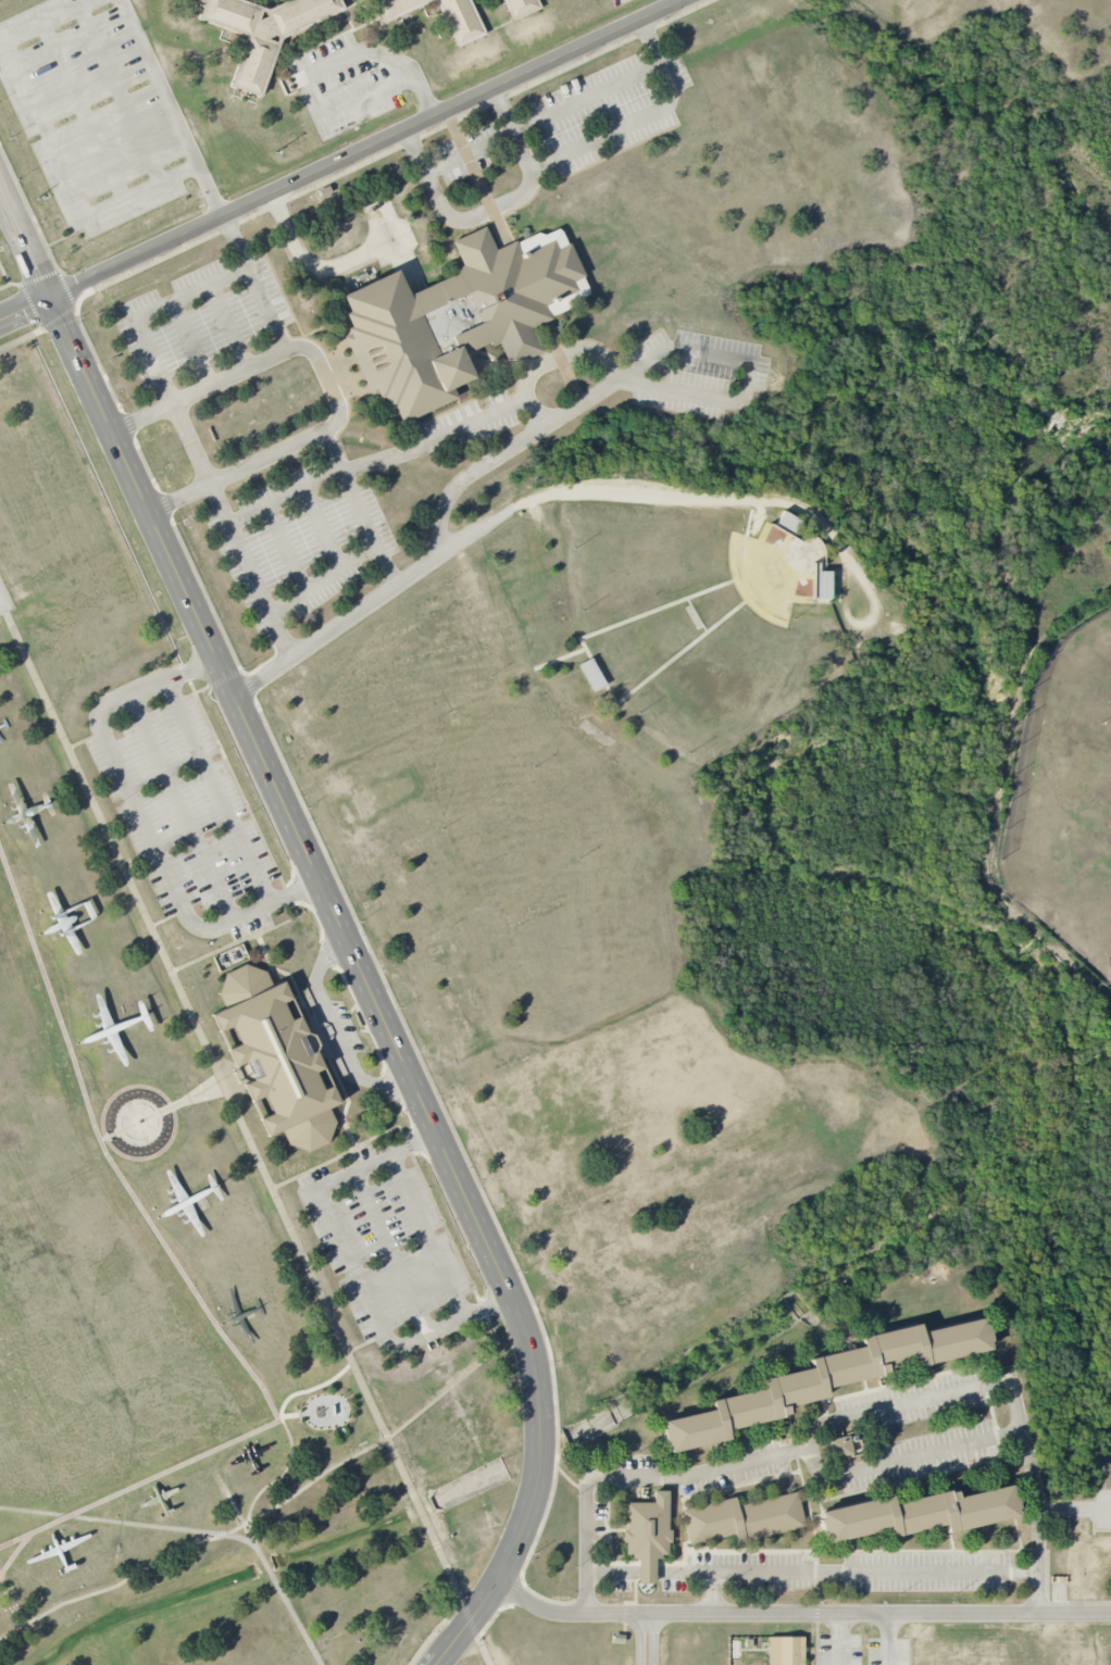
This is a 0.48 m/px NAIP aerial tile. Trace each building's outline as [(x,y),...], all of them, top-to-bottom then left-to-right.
[(248,36),(229,86),(260,97),(280,38),(345,9),(340,0),(286,0),(267,9),(244,0),(204,0),(198,17),(248,36)] [(383,24),(372,0),(433,0),(383,24)] [(457,47),(435,0),(471,0),(487,34),(457,47)] [(512,22),(502,0),(538,0),(541,8),(512,22)] [(451,241),(485,226),(496,250),(515,240),(516,242),(538,233),(545,235),(558,228),(561,231),(567,245),(569,243),(584,276),(583,277),(588,289),(588,295),(574,300),(572,306),(551,316),(552,318),(532,328),(542,352),(510,367),(499,343),(491,347),(490,342),(463,355),(474,377),(452,388),(457,398),(401,424),(394,408),(389,410),(384,397),(379,399),(377,393),(371,397),(344,337),(349,334),(347,328),(350,326),(345,313),(349,312),(342,296),(398,270),(410,296),(458,273),(455,268),(463,265),(451,241)] [(774,526),(784,511),(801,522),(792,537),(774,526)] [(813,563),(819,562),(819,571),(831,571),(831,598),(813,599),(813,563)] [(578,665),(593,693),(606,685),(591,658),(578,665)] [(265,973),(244,964),(224,974),(217,994),(223,1009),(210,1015),(265,1138),(282,1131),(287,1146),(307,1152),(326,1144),(334,1125),(327,1110),(338,1104),(282,981),(271,986),(265,973)] [(661,1424),(667,1455),(726,1441),(724,1434),(787,1418),(786,1409),(825,1400),(823,1391),(886,1377),(884,1368),(915,1361),(917,1368),(988,1352),(982,1320),(920,1335),(917,1326),(859,1340),(860,1350),(809,1362),(810,1370),(761,1382),(762,1391),(709,1403),(710,1412),(661,1424)] [(852,1455),(849,1436),(829,1439),(832,1458),(852,1455)] [(817,1514),(826,1545),(887,1532),(889,1540),(943,1528),(944,1536),(1015,1518),(1009,1488),(956,1500),(953,1488),(891,1502),(889,1495),(817,1514)] [(629,1500),(657,1499),(656,1490),(672,1489),(672,1552),(664,1552),(663,1558),(637,1557),(637,1554),(631,1553),(629,1500)] [(681,1511),(734,1498),(736,1505),(796,1492),(804,1527),(736,1543),(734,1536),(689,1544),(681,1511)] [(767,1664),(804,1664),(804,1636),(767,1636),(767,1664)]
